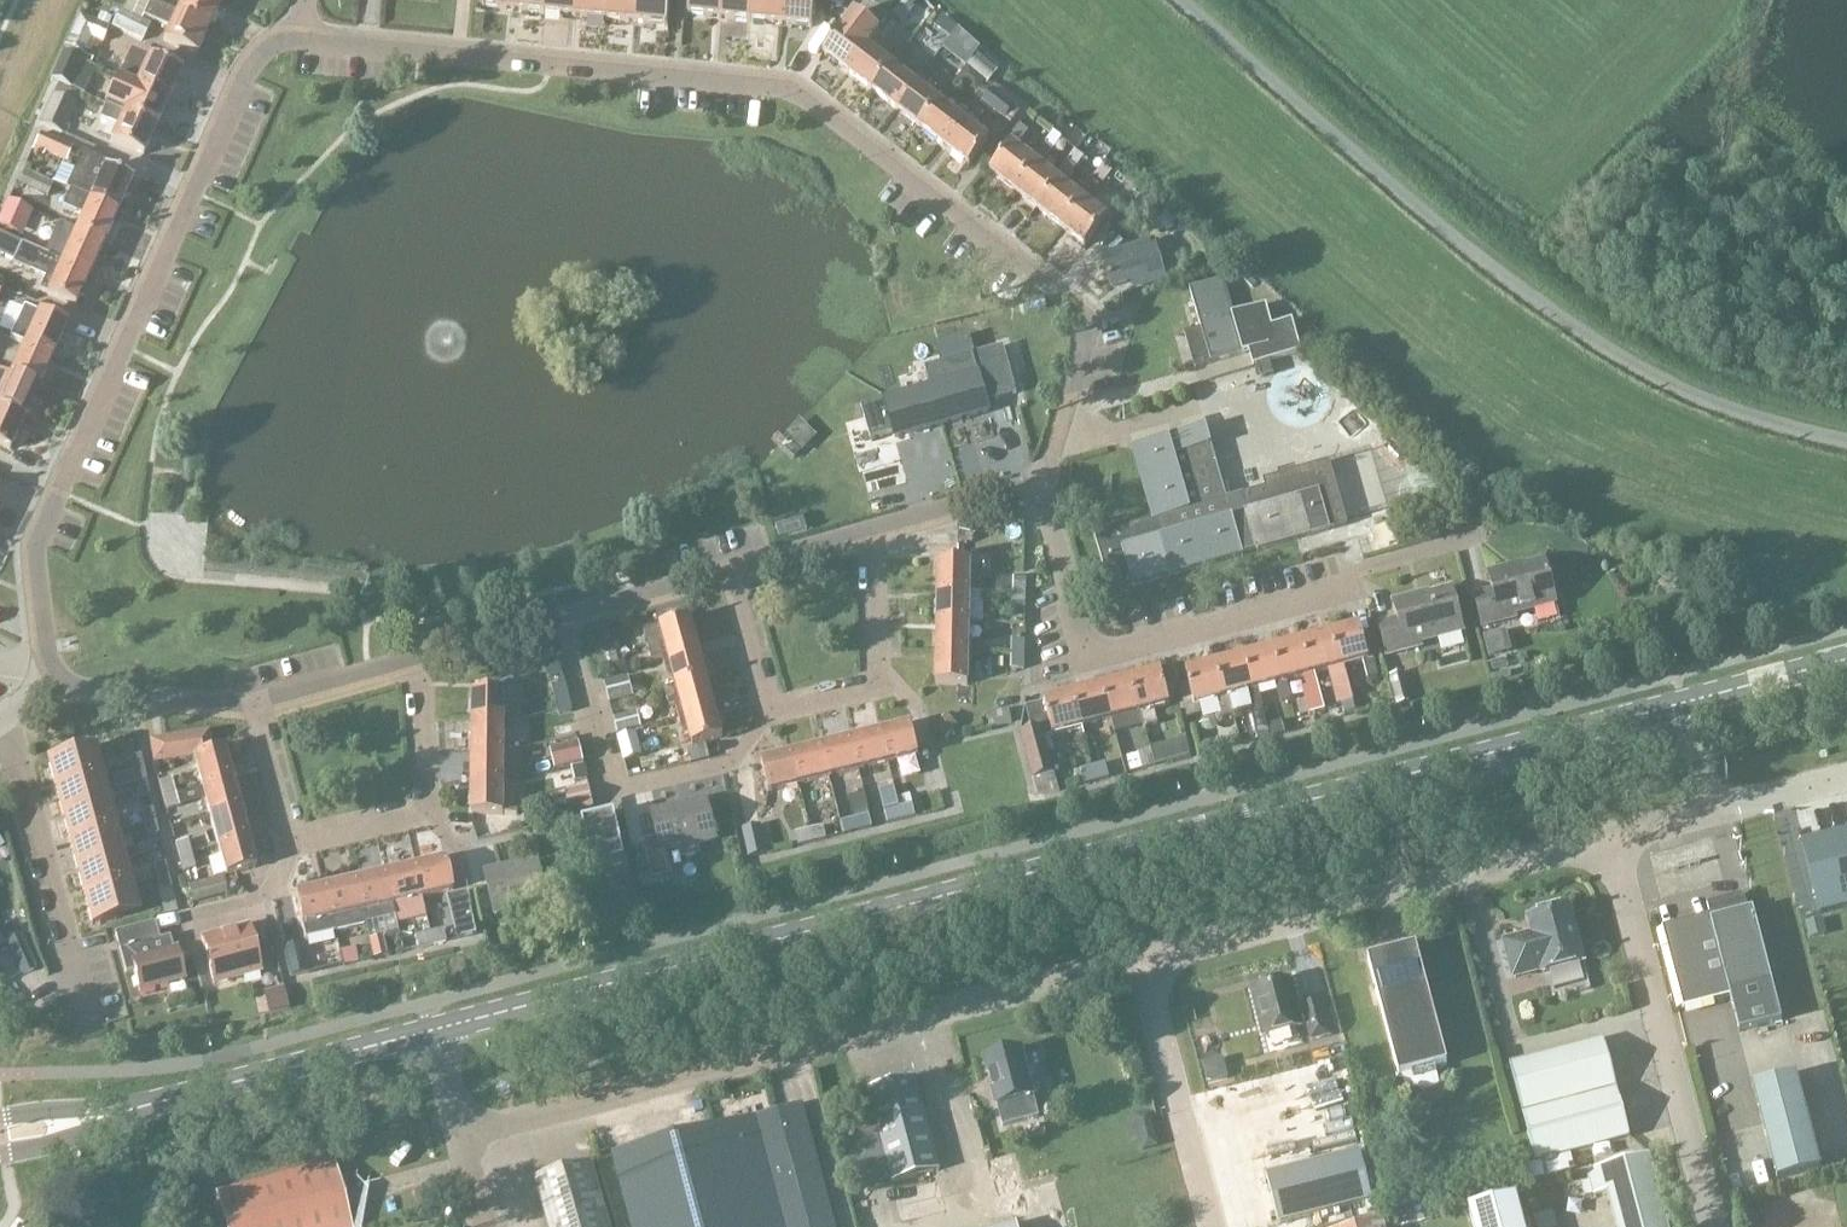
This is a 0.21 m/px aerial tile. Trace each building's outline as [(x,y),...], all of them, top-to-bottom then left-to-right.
[(176,14),(208,28),(220,0),(219,0),(182,0),(176,14)] [(512,11),(513,0),(473,0),(473,5),(481,6),(481,8),(512,11)] [(543,14),(544,0),(513,0),(512,11),(543,14)] [(573,17),(575,0),(544,0),(543,14),(573,17)] [(604,20),(606,0),(575,0),(573,17),(604,20)] [(604,20),(635,23),(637,0),(606,0),(604,20)] [(635,23),(666,26),(669,0),(637,0),(635,23)] [(719,19),(721,0),(689,0),(687,16),(719,19)] [(719,19),(749,22),(751,0),(721,0),(719,19)] [(749,22),(780,25),(782,0),(751,0),(749,22)] [(780,25),(811,28),(814,0),(782,0),(780,25)] [(892,16),(903,25),(915,9),(904,1),(892,16)] [(151,2),(151,4),(144,19),(169,29),(163,41),(195,56),(208,28),(164,8),(155,5),(156,4),(151,2)] [(111,29),(125,35),(133,16),(120,10),(111,29)] [(821,54),(847,73),(869,43),(878,31),(853,13),(821,54)] [(93,60),(88,58),(95,42),(101,45),(109,28),(79,14),(64,47),(62,54),(82,63),(89,67),(93,60)] [(150,24),(133,16),(125,35),(142,42),(150,24)] [(933,28),(950,40),(958,30),(942,17),(933,28)] [(905,47),(922,65),(941,46),(925,29),(905,47)] [(870,92),(890,67),(893,62),(869,43),(847,73),(870,92)] [(133,52),(121,79),(167,100),(180,73),(133,52)] [(82,63),(62,54),(50,81),(58,84),(70,90),(82,63)] [(870,92),(895,110),(918,81),(919,79),(922,75),(905,63),(897,57),(893,62),(890,67),(870,92)] [(120,79),(107,107),(154,128),(167,100),(121,79),(120,79)] [(895,110),(919,128),(938,103),(925,94),(928,89),(918,81),(895,110)] [(76,105),(75,105),(77,102),(80,94),(70,90),(58,84),(53,95),(53,94),(39,125),(62,135),(76,105)] [(1020,113),(1014,108),(991,91),(981,104),(1004,121),(1005,120),(1011,124),(1020,113)] [(919,128),(943,147),(966,118),(955,109),(951,114),(938,103),(919,128)] [(117,126),(110,142),(141,156),(154,128),(107,107),(101,120),(117,126)] [(943,147),(968,166),(987,142),(973,131),(976,126),(966,118),(943,147)] [(1005,145),(1009,148),(989,173),(1014,191),(1035,163),(1031,161),(1017,149),(1029,134),(1020,126),(1005,145)] [(1044,144),(1053,151),(1062,140),(1053,133),(1044,144)] [(41,134),(34,148),(65,163),(71,148),(41,134)] [(1044,145),(1031,161),(1035,163),(1014,191),(1038,210),(1060,182),(1055,179),(1041,168),(1053,152),(1044,145)] [(64,190),(69,192),(116,213),(130,181),(104,170),(106,164),(81,153),(64,190)] [(1068,163),(1055,179),(1060,182),(1038,210),(1063,229),(1084,201),(1079,197),(1064,186),(1077,170),(1068,163)] [(24,171),(17,186),(47,199),(53,185),(24,171)] [(1091,181),(1079,197),(1084,201),(1063,229),(1085,246),(1107,218),(1088,204),(1099,188),(1091,181)] [(81,216),(74,231),(102,244),(116,213),(69,192),(62,207),(81,216)] [(0,215),(0,228),(21,237),(32,212),(6,201),(0,215)] [(74,231),(56,223),(43,253),(88,274),(102,244),(74,231)] [(45,295),(73,307),(88,274),(43,253),(20,243),(10,264),(43,279),(38,291),(46,294),(45,295)] [(1154,243),(1103,257),(1112,288),(1143,279),(1145,287),(1165,281),(1154,243)] [(1254,352),(1258,366),(1269,363),(1270,362),(1301,353),(1291,322),(1272,327),(1266,307),(1233,316),(1223,282),(1190,291),(1211,364),(1254,352)] [(23,308),(9,339),(23,346),(23,345),(51,358),(65,327),(23,308)] [(930,388),(940,425),(988,412),(983,393),(992,390),(995,400),(1016,394),(1003,347),(982,353),(983,358),(974,361),(972,355),(967,337),(937,346),(942,364),(924,369),(930,388)] [(23,346),(9,376),(9,377),(37,389),(51,358),(23,345),(23,346)] [(1269,363),(1258,366),(1261,378),(1273,375),(1269,363)] [(21,425),(37,389),(9,377),(9,376),(0,372),(0,416),(21,425)] [(1231,377),(1196,386),(1213,446),(1247,437),(1231,377)] [(894,438),(940,425),(930,388),(861,407),(860,407),(870,440),(893,434),(894,438)] [(21,425),(0,416),(0,448),(9,452),(21,425)] [(1132,587),(1168,576),(1242,555),(1241,553),(1255,549),(1255,551),(1347,525),(1329,462),(1262,481),(1264,488),(1226,498),(1205,427),(1131,448),(1152,521),(1118,531),(1115,523),(1092,530),(1109,588),(1131,582),(1132,587)] [(939,562),(938,594),(969,594),(970,563),(939,562)] [(1474,596),(1483,629),(1518,620),(1517,617),(1557,606),(1546,562),(1511,571),(1510,569),(1489,575),(1493,591),(1474,596)] [(1014,579),(1014,595),(1026,595),(1026,579),(1014,579)] [(1379,625),(1387,658),(1423,649),(1422,645),(1464,634),(1452,590),(1416,599),(1415,597),(1393,603),(1398,620),(1379,625)] [(938,594),(938,624),(969,625),(969,594),(938,594)] [(1014,595),(1014,608),(1026,608),(1026,595),(1014,595)] [(644,633),(652,663),(700,651),(692,621),(644,633)] [(592,625),(594,645),(608,644),(607,624),(592,625)] [(938,624),(937,655),(968,655),(969,625),(938,624)] [(1360,627),(1331,635),(1340,670),(1345,669),(1363,664),(1368,681),(1378,679),(1373,661),(1375,661),(1374,658),(1369,660),(1360,627)] [(1034,642),(1042,656),(1056,649),(1048,635),(1034,642)] [(1331,635),(1302,643),(1311,678),(1316,676),(1329,673),(1339,708),(1354,704),(1345,669),(1340,670),(1331,635)] [(1497,635),(1484,638),(1490,658),(1503,654),(1497,635)] [(1013,641),(1013,656),(1024,656),(1025,641),(1013,641)] [(1324,711),(1319,694),(1321,694),(1316,676),(1311,678),(1302,643),(1273,650),(1282,685),(1287,684),(1306,679),(1310,696),(1309,697),(1314,713),(1324,711)] [(620,665),(615,646),(598,650),(598,651),(596,651),(601,670),(620,665)] [(1292,701),(1292,700),(1287,684),(1282,685),(1273,650),(1244,658),(1253,693),(1258,691),(1277,687),(1282,704),(1292,701)] [(672,672),(676,687),(665,690),(666,692),(708,681),(700,651),(652,663),(652,664),(663,661),(666,674),(672,672)] [(968,687),(968,655),(937,655),(937,686),(968,687)] [(1013,656),(1012,670),(1024,670),(1024,656),(1013,656)] [(1244,658),(1215,665),(1224,700),(1229,699),(1248,694),(1253,712),(1263,709),(1258,691),(1253,693),(1244,658)] [(1218,701),(1223,719),(1233,716),(1229,699),(1224,700),(1215,665),(1186,673),(1189,685),(1179,687),(1188,720),(1202,716),(1199,707),(1218,701)] [(1161,672),(1132,680),(1141,714),(1170,707),(1161,672)] [(1402,673),(1391,676),(1399,705),(1410,702),(1402,673)] [(628,677),(604,683),(610,704),(634,698),(628,677)] [(1132,680),(1103,687),(1112,722),(1141,714),(1132,680)] [(670,708),(675,707),(679,720),(715,710),(708,681),(666,692),(670,708)] [(553,686),(556,701),(568,698),(564,684),(553,686)] [(1103,687),(1074,694),(1083,729),(1112,722),(1103,687)] [(476,692),(475,723),(506,724),(506,692),(476,692)] [(1055,775),(1045,739),(1083,729),(1074,694),(1044,702),(1051,727),(1042,729),(1021,735),(1034,781),(1055,775)] [(571,713),(568,698),(556,701),(559,716),(571,713)] [(1013,724),(1009,710),(1010,710),(1008,700),(996,703),(998,713),(987,715),(991,729),(1013,724)] [(723,740),(715,710),(679,720),(682,733),(688,732),(692,749),(723,740)] [(638,711),(613,718),(618,734),(637,729),(636,727),(641,726),(638,711)] [(945,714),(932,727),(945,739),(957,727),(945,714)] [(475,723),(475,754),(505,754),(506,724),(475,723)] [(912,727),(881,734),(889,765),(919,758),(912,727)] [(634,732),(617,736),(624,762),(641,757),(634,732)] [(881,734),(852,741),(859,772),(889,765),(881,734)] [(154,766),(194,760),(194,759),(213,753),(208,736),(151,745),(154,766)] [(852,741),(822,749),(829,779),(859,772),(852,741)] [(584,764),(581,752),(578,743),(549,749),(554,771),(584,764)] [(1168,763),(1167,759),(1163,747),(1150,750),(1155,766),(1168,763)] [(706,748),(688,752),(691,764),(709,759),(706,748)] [(45,765),(52,790),(102,776),(95,749),(44,762),(45,765)] [(822,749),(792,756),(799,787),(829,779),(822,749)] [(1142,770),(1155,766),(1150,750),(1145,752),(1137,754),(1142,770)] [(194,759),(194,760),(202,789),(232,781),(224,751),(213,753),(194,759)] [(475,754),(474,784),(505,785),(505,754),(475,754)] [(769,794),(799,787),(792,756),(761,763),(769,794)] [(1106,764),(1093,767),(1096,782),(1110,778),(1106,764)] [(575,783),(587,780),(584,765),(571,768),(575,783)] [(1093,767),(1081,770),(1085,785),(1096,782),(1093,767)] [(59,816),(59,818),(110,804),(102,776),(52,790),(59,816)] [(158,783),(163,800),(176,796),(171,780),(158,783)] [(236,784),(248,833),(266,829),(254,780),(236,784)] [(202,789),(210,818),(240,810),(232,781),(202,789)] [(518,785),(505,785),(474,784),(473,816),(504,816),(518,816),(518,785)] [(569,812),(593,807),(589,787),(564,793),(565,796),(568,808),(569,812)] [(138,797),(141,805),(150,803),(148,793),(138,797)] [(902,821),(897,800),(896,795),(881,799),(885,812),(888,824),(902,821)] [(179,808),(176,796),(163,800),(166,812),(179,808)] [(902,821),(916,817),(913,805),(910,796),(897,800),(902,821)] [(635,859),(648,856),(648,859),(647,860),(647,862),(638,864),(642,881),(653,879),(672,874),(667,853),(717,842),(707,801),(652,814),(658,838),(644,841),(630,840),(635,859)] [(60,820),(67,846),(117,832),(110,804),(59,818),(60,820)] [(151,806),(142,808),(145,815),(152,813),(151,806)] [(210,818),(218,848),(248,840),(240,810),(210,818)] [(616,816),(582,824),(598,892),(632,884),(616,816)] [(870,816),(855,820),(858,831),(872,828),(870,816)] [(144,824),(147,836),(157,834),(154,822),(150,823),(144,824)] [(760,826),(742,830),(749,858),(766,854),(760,826)] [(824,827),(809,831),(812,843),(827,839),(824,827)] [(809,831),(795,834),(798,846),(812,843),(809,831)] [(74,872),(74,873),(79,872),(125,860),(117,832),(67,846),(74,872)] [(1801,843),(1819,915),(1846,908),(1846,832),(1801,843)] [(256,870),(248,840),(218,848),(226,878),(256,870)] [(175,846),(176,846),(179,858),(191,855),(188,842),(188,843),(187,841),(175,844),(175,846)] [(162,852),(159,847),(151,849),(155,856),(162,852)] [(196,871),(191,855),(179,858),(183,874),(196,871)] [(75,874),(82,901),(132,888),(125,860),(79,872),(74,873),(75,874)] [(1700,861),(1673,869),(1674,873),(1701,866),(1700,861)] [(445,862),(415,869),(421,899),(452,892),(445,862)] [(498,870),(485,873),(495,917),(548,905),(539,864),(499,874),(498,870)] [(415,869),(385,876),(395,917),(396,925),(425,919),(420,899),(421,899),(415,869)] [(365,924),(395,917),(385,876),(355,882),(365,924)] [(159,882),(160,888),(168,886),(166,879),(159,882)] [(220,879),(189,887),(194,904),(225,895),(220,879)] [(355,882),(326,889),(336,933),(366,926),(365,924),(355,882)] [(172,896),(169,887),(160,890),(163,899),(172,896)] [(132,888),(82,901),(89,929),(139,915),(132,888)] [(295,896),(302,926),(300,926),(304,941),(336,933),(326,889),(295,896)] [(476,935),(466,893),(451,896),(460,939),(476,935)] [(646,896),(647,910),(666,909),(665,895),(646,896)] [(1782,1022),(1753,910),(1748,912),(1743,895),(1706,905),(1709,917),(1662,929),(1683,1009),(1730,997),(1740,1033),(1782,1022)] [(1503,942),(1513,979),(1543,971),(1543,973),(1583,962),(1568,908),(1528,918),(1532,934),(1503,942)] [(1820,921),(1806,924),(1809,939),(1824,935),(1820,921)] [(125,973),(133,971),(138,994),(184,982),(176,950),(172,952),(169,940),(159,943),(155,926),(115,936),(125,973)] [(443,930),(429,933),(432,945),(446,942),(443,930)] [(202,940),(214,986),(261,974),(252,942),(237,946),(233,932),(202,940)] [(429,933),(415,937),(418,949),(432,945),(429,933)] [(35,971),(20,936),(6,942),(21,977),(35,971)] [(300,944),(282,948),(289,979),(307,974),(300,944)] [(1417,949),(1369,962),(1400,1080),(1448,1067),(1417,949)] [(354,950),(339,954),(342,966),(357,962),(354,950)] [(1312,1043),(1332,1037),(1323,1005),(1303,1010),(1304,1012),(1297,1014),(1289,983),(1254,992),(1265,1037),(1300,1028),(1300,1027),(1307,1025),(1312,1043)] [(267,1014),(288,1009),(283,987),(262,992),(267,1014)] [(1510,1065),(1536,1162),(1629,1138),(1604,1040),(1510,1065)] [(1253,1042),(1234,1046),(1237,1063),(1257,1059),(1253,1042)] [(1022,1053),(985,1062),(997,1108),(1034,1099),(1022,1053)] [(1820,1169),(1795,1075),(1752,1086),(1777,1180),(1820,1169)] [(940,1172),(916,1079),(869,1091),(893,1184),(940,1172)] [(707,1133),(732,1226),(832,1226),(800,1109),(757,1121),(757,1122),(715,1133),(714,1131),(707,1133)] [(633,1226),(732,1226),(707,1133),(614,1158),(633,1226)] [(1279,1225),(1373,1201),(1361,1155),(1267,1178),(1279,1225)] [(1647,1155),(1587,1171),(1593,1195),(1607,1191),(1616,1226),(1666,1226),(1647,1155)] [(993,1168),(999,1190),(1020,1185),(1014,1163),(993,1168)] [(224,1226),(350,1226),(333,1164),(215,1195),(224,1226)] [(592,1164),(535,1180),(549,1226),(610,1226),(592,1164)] [(1515,1198),(1468,1210),(1473,1226),(1523,1226),(1515,1198)] [(1752,1222),(1764,1219),(1759,1199),(1747,1202),(1752,1222)]
